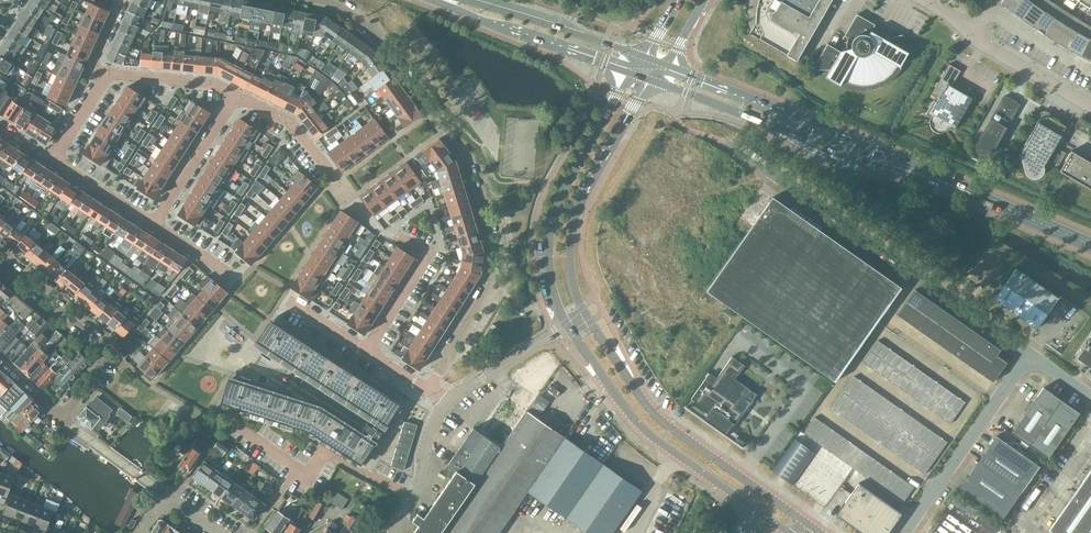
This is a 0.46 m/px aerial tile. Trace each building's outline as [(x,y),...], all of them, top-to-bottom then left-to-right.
[(39,18),(45,9),(31,0),(25,9),(39,18)] [(31,0),(45,9),(51,1),(50,0),(32,0),(31,0)] [(132,1),(147,8),(151,0),(133,0),(132,1)] [(178,4),(179,0),(168,0),(166,10),(172,11),(173,3),(178,4)] [(178,4),(176,13),(182,14),(184,5),(189,6),(190,0),(179,0),(178,4)] [(189,6),(199,8),(201,0),(190,0),(189,6)] [(199,8),(197,18),(202,19),(203,13),(209,14),(210,10),(212,0),(201,0),(199,8)] [(210,10),(209,14),(208,20),(213,21),(215,11),(220,12),(223,0),(212,0),(210,10)] [(220,12),(218,22),(229,24),(231,14),(234,0),(223,0),(220,12)] [(231,14),(229,24),(228,26),(234,27),(235,20),(240,21),(241,16),(244,0),(243,0),(234,0),(231,14)] [(248,1),(244,0),(241,16),(240,21),(240,22),(250,24),(251,18),(252,18),(255,2),(253,2),(253,1),(250,0),(248,1)] [(797,61),(832,0),(759,0),(759,1),(757,12),(756,24),(750,33),(797,61)] [(1012,11),(1020,0),(1003,0),(1001,2),(1007,7),(1012,11)] [(1023,19),(1035,0),(1020,0),(1012,11),(1023,19)] [(1034,27),(1050,0),(1035,0),(1023,19),(1034,27)] [(1034,27),(1045,35),(1061,7),(1050,0),(1034,27)] [(1090,8),(1090,6),(1090,0),(1079,0),(1078,1),(1090,8)] [(147,8),(132,1),(128,11),(143,17),(147,8)] [(163,8),(164,4),(162,4),(159,2),(155,12),(159,13),(161,14),(163,8)] [(259,3),(255,2),(252,18),(251,18),(250,24),(249,29),(253,30),(254,24),(261,25),(262,21),(265,4),(264,4),(263,3),(260,2),(259,3)] [(109,12),(91,4),(86,14),(104,22),(109,12)] [(276,7),(274,6),(274,5),(270,5),(269,5),(265,4),(262,21),(261,25),(260,29),(265,30),(267,22),(273,23),(276,7)] [(280,7),(276,7),(273,23),(283,25),(286,9),(285,8),(284,7),(281,7),(280,7)] [(1045,35),(1056,42),(1072,14),(1061,7),(1045,35)] [(33,27),(39,18),(25,9),(20,18),(33,27)] [(297,11),(295,10),(294,9),(291,9),(290,9),(286,9),(283,25),(281,33),(286,34),(288,26),(293,27),(297,11)] [(143,17),(128,11),(124,20),(139,27),(143,17)] [(300,12),(297,11),(293,27),(291,40),(296,41),(298,32),(303,33),(304,29),(307,13),(305,13),(305,11),(302,11),(300,12)] [(311,14),(307,13),(304,29),(303,33),(306,34),(305,39),(312,40),(313,35),(314,31),(317,15),(316,15),(315,14),(312,13),(311,14)] [(99,33),(104,22),(86,14),(81,25),(99,33)] [(826,77),(839,85),(840,86),(843,81),(846,82),(849,83),(853,84),(856,85),(860,86),(863,86),(867,86),(870,85),(874,84),(877,83),(880,82),(883,80),(886,78),(889,76),(892,74),(894,71),(896,68),(898,66),(900,67),(909,52),(903,49),(903,45),(903,42),(903,38),(902,35),(902,34),(887,38),(887,37),(878,32),(874,33),(872,31),(875,25),(857,14),(843,39),(843,40),(846,36),(853,40),(852,42),(852,45),(852,48),(840,51),(828,44),(813,69),(813,70),(830,70),(826,77)] [(1056,42),(1068,49),(1083,21),(1072,14),(1056,42)] [(321,16),(317,15),(314,31),(313,35),(322,37),(324,34),(324,33),(328,17),(326,17),(326,16),(322,15),(321,16)] [(333,21),(328,18),(328,17),(324,33),(324,34),(322,37),(319,44),(322,47),(326,41),(330,44),(332,40),(342,27),(341,26),(341,25),(338,23),(337,24),(334,21),(333,21)] [(20,18),(14,27),(27,36),(33,27),(20,18)] [(147,30),(139,27),(124,20),(120,30),(135,36),(137,32),(145,35),(147,36),(151,32),(149,31),(147,30)] [(1080,55),(1090,32),(1090,26),(1083,21),(1068,49),(1080,55)] [(154,26),(150,24),(147,30),(149,31),(151,32),(156,27),(156,26),(154,26)] [(94,43),(99,33),(81,25),(76,35),(94,43)] [(14,27),(8,36),(22,45),(27,36),(14,27)] [(345,30),(342,27),(332,40),(330,44),(329,45),(333,48),(337,43),(341,46),(350,33),(349,31),(347,29),(345,30)] [(216,30),(209,29),(207,36),(214,37),(216,30)] [(130,46),(132,41),(138,44),(140,45),(141,44),(142,40),(140,39),(134,36),(135,36),(120,30),(115,39),(130,46)] [(1090,61),(1090,32),(1080,55),(1090,61)] [(175,47),(174,53),(172,69),(183,71),(185,54),(184,54),(186,34),(182,33),(180,47),(175,47)] [(354,36),(350,33),(341,46),(345,49),(350,53),(359,39),(358,39),(358,37),(355,35),(354,36)] [(90,53),(94,43),(76,35),(72,45),(90,53)] [(22,45),(8,36),(2,44),(16,53),(22,45)] [(142,48),(142,50),(140,66),(151,67),(153,51),(149,51),(150,39),(148,38),(144,42),(142,48)] [(137,49),(130,46),(115,39),(111,49),(126,55),(128,50),(137,54),(139,55),(139,50),(137,49)] [(212,45),(218,45),(218,41),(213,40),(208,39),(206,56),(204,73),(215,74),(217,57),(211,57),(212,45)] [(363,42),(359,39),(350,53),(345,59),(354,65),(356,62),(358,59),(359,59),(360,58),(361,59),(374,50),(368,46),(367,45),(367,43),(364,42),(363,42)] [(267,47),(276,49),(278,43),(269,41),(267,47)] [(16,53),(2,44),(0,47),(0,56),(10,62),(16,53)] [(85,63),(90,53),(72,45),(68,55),(85,63)] [(308,50),(298,45),(297,54),(303,58),(304,56),(308,50)] [(244,69),(251,55),(255,48),(244,46),(242,51),(234,64),(227,79),(236,84),(244,69)] [(256,68),(260,60),(265,50),(255,48),(251,55),(244,69),(236,84),(246,88),(253,74),(256,68)] [(111,49),(107,58),(120,64),(138,66),(138,60),(126,55),(111,49)] [(314,53),(308,50),(304,56),(303,58),(308,61),(309,59),(314,53)] [(361,59),(367,68),(381,59),(374,50),(361,59)] [(151,68),(162,69),(163,52),(153,51),(151,67),(151,68)] [(174,53),(163,52),(162,69),(162,68),(172,69),(174,53)] [(183,71),(194,72),(195,55),(185,54),(183,71)] [(81,74),(85,63),(68,55),(63,65),(81,74)] [(204,73),(206,56),(195,55),(194,72),(204,73)] [(286,61),(295,65),(296,62),(298,60),(299,58),(298,57),(297,57),(296,57),(289,55),(288,57),(286,61)] [(319,59),(313,55),(309,62),(314,66),(319,59)] [(0,56),(0,69),(4,71),(10,62),(0,56)] [(50,59),(45,57),(42,63),(47,65),(50,59)] [(227,79),(234,64),(222,58),(219,58),(217,57),(215,74),(217,74),(227,79)] [(266,73),(267,71),(269,67),(272,61),(267,58),(264,64),(265,65),(262,71),(256,68),(253,74),(246,88),(255,93),(263,79),(266,73)] [(306,63),(299,58),(298,60),(296,62),(304,67),(305,65),(306,63)] [(325,63),(319,59),(315,66),(321,70),(325,63)] [(367,68),(374,77),(387,67),(381,59),(367,68)] [(338,69),(330,63),(323,72),(332,78),(337,71),(338,69)] [(961,71),(949,64),(932,93),(939,97),(936,102),(934,101),(926,115),(931,118),(930,122),(930,126),(931,128),(934,131),(938,133),(944,132),(946,131),(949,128),(954,131),(972,98),(952,86),(961,71)] [(76,84),(81,74),(63,65),(58,76),(76,84)] [(374,77),(360,87),(363,91),(372,84),(375,89),(393,76),(387,67),(374,77)] [(309,103),(314,98),(319,93),(327,88),(333,82),(315,70),(314,72),(306,87),(301,84),(296,94),(292,92),(291,93),(284,108),(290,111),(293,109),(296,113),(308,103),(309,103)] [(272,84),(274,80),(276,76),(267,71),(266,73),(263,79),(255,93),(265,98),(272,84)] [(336,81),(337,79),(341,74),(337,71),(332,78),(336,81)] [(53,86),(71,94),(76,84),(58,76),(58,75),(53,86)] [(282,88),(284,84),(285,83),(287,79),(282,76),(279,82),(274,80),(272,84),(265,98),(274,103),(282,88)] [(343,77),(339,81),(338,82),(342,87),(348,83),(343,77)] [(401,87),(394,78),(379,89),(383,95),(375,101),(377,105),(385,99),(401,87)] [(332,93),(337,90),(339,88),(333,82),(327,88),(332,93)] [(292,92),(294,88),(285,83),(284,84),(282,88),(274,103),(284,108),(291,93),(292,92)] [(348,83),(342,87),(348,96),(350,94),(354,91),(348,83)] [(22,86),(17,93),(21,96),(22,94),(24,95),(27,90),(25,89),(22,86)] [(71,94),(53,86),(48,96),(66,105),(71,94)] [(127,87),(121,97),(138,107),(144,97),(127,87)] [(408,96),(401,87),(385,99),(389,104),(382,110),(384,114),(392,108),(408,96)] [(339,92),(335,94),(340,100),(343,98),(345,96),(340,90),(339,92)] [(2,116),(3,115),(14,98),(3,91),(0,95),(0,114),(2,116)] [(352,98),(357,95),(354,91),(350,94),(348,96),(351,99),(352,98)] [(14,123),(25,130),(39,107),(41,108),(45,102),(42,99),(32,93),(24,105),(14,122),(14,123)] [(170,101),(174,104),(178,99),(173,96),(170,101)] [(398,117),(414,105),(408,96),(392,108),(396,113),(388,119),(391,123),(398,117)] [(1019,105),(1004,96),(980,138),(981,140),(978,142),(977,144),(976,148),(978,152),(982,154),(985,154),(987,153),(989,151),(991,152),(991,154),(1019,105)] [(115,106),(132,117),(138,107),(121,97),(115,106)] [(13,121),(14,122),(24,105),(14,98),(3,115),(8,118),(8,120),(11,121),(13,121)] [(345,100),(342,102),(348,109),(350,107),(352,106),(346,99),(345,100)] [(174,104),(170,101),(166,107),(171,110),(174,104)] [(48,106),(54,110),(57,105),(51,102),(48,106)] [(210,113),(193,102),(187,112),(203,123),(210,113)] [(308,103),(296,113),(302,121),(315,111),(309,103),(308,103)] [(57,105),(54,110),(60,113),(63,109),(57,105)] [(414,105),(399,117),(403,122),(395,128),(397,132),(405,126),(406,126),(422,115),(414,105)] [(132,117),(115,106),(109,115),(126,126),(132,117)] [(154,110),(150,115),(155,118),(158,113),(154,110)] [(353,114),(356,119),(361,115),(358,110),(353,114)] [(302,121),(309,129),(322,119),(315,111),(302,121)] [(187,112),(180,121),(197,132),(203,123),(187,112)] [(26,131),(36,137),(47,121),(37,114),(26,131)] [(157,120),(162,123),(166,117),(161,114),(157,120)] [(353,114),(348,118),(351,123),(356,119),(353,114)] [(103,125),(120,136),(126,126),(109,115),(103,125)] [(146,121),(151,124),(155,118),(150,115),(146,121)] [(1037,124),(1015,162),(1024,167),(1025,171),(1026,174),(1027,176),(1029,177),(1032,178),(1035,179),(1037,178),(1040,177),(1042,176),(1043,174),(1044,171),(1045,169),(1044,166),(1050,170),(1059,155),(1053,151),(1061,137),(1054,134),(1061,123),(1061,122),(1060,122),(1055,119),(1049,115),(1040,118),(1037,124)] [(233,129),(250,140),(254,143),(261,133),(256,130),(240,119),(233,129)] [(322,119),(309,129),(315,138),(328,127),(322,119)] [(389,139),(374,119),(363,128),(377,147),(389,139)] [(162,123),(157,120),(154,126),(159,129),(162,123)] [(47,121),(36,137),(46,144),(57,127),(47,121)] [(197,132),(180,121),(174,131),(191,142),(197,132)] [(103,125),(97,134),(113,145),(120,136),(103,125)] [(330,131),(334,135),(339,131),(336,127),(330,131)] [(377,147),(363,128),(352,136),(366,155),(377,147)] [(138,134),(143,137),(146,132),(141,129),(138,134)] [(233,129),(227,138),(244,149),(250,140),(233,129)] [(191,142),(174,131),(168,140),(185,151),(191,142)] [(330,131),(325,135),(328,139),(334,135),(330,131)] [(145,139),(150,142),(154,136),(149,133),(145,139)] [(113,145),(97,134),(91,144),(107,154),(108,154),(113,145)] [(143,137),(138,134),(134,140),(139,143),(143,137)] [(366,155),(352,136),(340,144),(355,164),(366,155)] [(244,149),(227,138),(221,148),(238,158),(238,159),(242,162),(249,152),(244,149)] [(150,142),(145,139),(142,144),(146,147),(150,142)] [(446,148),(439,139),(423,150),(416,156),(418,160),(426,154),(430,160),(446,148)] [(179,160),(185,151),(168,140),(162,150),(179,160)] [(5,161),(13,148),(10,146),(10,144),(5,141),(0,148),(0,158),(5,161)] [(107,154),(91,144),(84,154),(101,164),(106,167),(112,157),(108,154),(107,154)] [(265,149),(270,152),(274,147),(269,144),(265,149)] [(355,164),(340,144),(329,153),(343,172),(355,164)] [(126,153),(130,156),(134,150),(129,147),(126,153)] [(17,150),(13,148),(5,161),(14,167),(23,153),(18,149),(17,150)] [(232,168),(238,159),(238,158),(221,148),(215,157),(232,168)] [(273,155),(269,160),(276,167),(286,156),(279,148),(273,155)] [(446,148),(430,160),(422,165),(425,169),(432,163),(438,170),(456,161),(446,148)] [(270,152),(265,149),(262,155),(266,158),(270,152)] [(156,159),(173,170),(179,160),(162,150),(156,159)] [(1072,151),(1060,171),(1090,189),(1090,162),(1072,151)] [(133,158),(138,161),(141,155),(137,152),(133,158)] [(14,167),(23,172),(31,159),(28,157),(28,156),(23,153),(14,167)] [(130,156),(126,153),(122,158),(127,161),(130,156)] [(232,168),(215,157),(209,166),(226,177),(232,168)] [(133,158),(130,163),(134,166),(138,161),(133,158)] [(17,192),(27,175),(32,178),(41,164),(36,161),(35,161),(31,159),(23,172),(15,185),(13,188),(11,190),(16,194),(17,192)] [(167,179),(173,170),(156,159),(150,169),(167,179)] [(460,177),(456,161),(438,170),(440,179),(431,182),(432,185),(460,177)] [(116,168),(121,171),(124,165),(120,162),(116,168)] [(253,168),(258,171),(261,166),(257,163),(253,168)] [(420,182),(406,163),(394,171),(409,191),(420,182)] [(41,164),(32,178),(41,184),(49,171),(46,169),(46,167),(41,164)] [(262,171),(267,174),(270,168),(266,165),(262,171)] [(220,187),(226,177),(209,166),(203,176),(220,187)] [(124,173),(128,176),(132,170),(127,167),(124,173)] [(258,171),(253,168),(250,174),(254,177),(258,171)] [(144,178),(161,189),(167,179),(150,169),(144,178)] [(299,171),(298,170),(290,179),(295,183),(310,196),(318,187),(303,174),(299,171)] [(50,190),(59,176),(54,173),(53,173),(49,171),(41,184),(50,190)] [(267,174),(262,171),(259,176),(263,179),(267,174)] [(409,191),(394,171),(383,179),(397,199),(409,191)] [(161,189),(144,178),(140,175),(133,185),(138,188),(154,199),(161,189)] [(46,215),(59,196),(67,182),(65,181),(64,179),(59,176),(58,177),(50,190),(45,197),(50,200),(49,202),(42,212),(46,215)] [(214,196),(220,187),(203,176),(197,185),(214,196)] [(464,187),(460,177),(432,185),(433,189),(443,186),(445,193),(464,187)] [(4,182),(2,184),(11,190),(13,188),(15,185),(6,178),(4,182)] [(397,199),(383,179),(372,187),(386,207),(397,199)] [(241,187),(246,190),(249,185),(245,182),(241,187)] [(310,196),(295,183),(288,191),(303,204),(310,196)] [(65,211),(70,203),(79,190),(79,189),(75,186),(73,186),(70,184),(61,197),(56,205),(65,211)] [(254,184),(250,189),(255,192),(258,187),(254,184)] [(208,206),(214,196),(197,185),(191,195),(208,206)] [(237,193),(242,196),(246,190),(241,187),(237,193)] [(386,207),(372,187),(360,196),(374,215),(386,207)] [(446,197),(448,204),(467,198),(464,187),(445,193),(435,196),(437,200),(446,197)] [(79,189),(70,203),(79,209),(88,196),(85,194),(84,192),(79,189)] [(246,195),(251,198),(255,192),(250,189),(246,195)] [(21,195),(20,196),(28,202),(29,201),(32,197),(24,191),(21,195)] [(303,204),(288,191),(281,200),(296,213),(303,204)] [(202,215),(208,206),(191,195),(185,204),(201,215),(202,215)] [(91,198),(88,196),(79,209),(88,215),(97,200),(93,197),(91,198)] [(416,200),(419,204),(424,201),(421,196),(416,200)] [(40,202),(32,197),(29,201),(28,202),(36,208),(37,206),(40,202)] [(902,288),(773,197),(707,291),(836,381),(902,288)] [(467,198),(448,204),(439,207),(440,211),(449,208),(451,214),(470,209),(467,198)] [(97,200),(88,215),(97,220),(106,207),(103,205),(102,204),(97,200)] [(229,206),(234,209),(237,203),(232,200),(229,206)] [(296,213),(281,200),(273,208),(288,221),(296,213)] [(419,204),(416,200),(410,204),(413,208),(419,204)] [(238,209),(242,212),(246,206),(241,203),(238,209)] [(201,215),(185,204),(178,214),(195,225),(200,228),(206,217),(202,215),(201,215)] [(234,209),(229,206),(225,212),(230,215),(234,209)] [(106,207),(97,220),(106,226),(115,212),(111,209),(109,209),(106,207)] [(288,221),(273,208),(266,217),(281,230),(288,221)] [(242,212),(238,209),(234,214),(239,217),(242,212)] [(470,209),(451,214),(442,217),(443,221),(453,219),(455,225),(474,219),(470,209)] [(358,222),(341,211),(335,221),(351,232),(356,235),(362,225),(358,222)] [(106,226),(115,232),(124,219),(121,217),(120,215),(115,212),(106,226)] [(393,216),(396,221),(402,217),(398,212),(393,216)] [(57,213),(54,218),(52,220),(57,223),(59,221),(62,217),(57,213)] [(396,221),(393,216),(388,220),(391,225),(396,221)] [(281,230),(266,217),(259,225),(274,238),(281,230)] [(63,225),(62,227),(66,230),(66,229),(67,228),(70,225),(71,222),(67,219),(63,225)] [(115,232),(124,238),(133,224),(129,221),(127,221),(124,219),(115,232)] [(217,225),(221,228),(225,222),(220,219),(217,225)] [(474,219),(455,225),(445,228),(447,232),(456,229),(458,236),(477,230),(474,219)] [(5,240),(16,227),(8,220),(0,230),(0,234),(1,235),(1,236),(5,240)] [(335,221),(329,230),(345,241),(351,232),(335,221)] [(225,228),(230,231),(234,225),(229,222),(225,228)] [(56,235),(59,231),(60,229),(52,223),(50,225),(47,229),(56,235)] [(138,227),(133,224),(124,238),(133,243),(142,230),(139,228),(138,227)] [(78,231),(70,225),(67,228),(66,229),(75,236),(76,234),(78,231)] [(221,228),(217,225),(213,230),(218,233),(221,228)] [(274,238),(259,225),(251,234),(266,247),(274,238)] [(16,227),(5,240),(10,243),(11,243),(14,246),(24,234),(16,227)] [(225,228),(222,233),(227,236),(230,231),(225,228)] [(142,230),(133,243),(142,249),(151,235),(147,232),(145,233),(142,230)] [(339,250),(340,250),(344,253),(350,244),(345,241),(329,230),(323,240),(339,250)] [(461,247),(480,241),(477,230),(458,236),(449,239),(450,243),(459,240),(461,247)] [(266,247),(251,234),(244,242),(259,255),(266,247)] [(151,235),(142,249),(151,255),(160,242),(157,240),(156,238),(151,235)] [(365,240),(370,243),(373,238),(369,235),(365,240)] [(24,255),(35,242),(27,236),(17,248),(21,251),(21,253),(24,255)] [(87,236),(87,237),(83,242),(90,247),(92,245),(94,241),(87,236)] [(376,239),(372,245),(377,248),(381,242),(376,239)] [(339,250),(323,240),(317,249),(333,260),(338,263),(344,253),(340,250),(339,250)] [(461,247),(466,261),(482,263),(484,253),(480,241),(461,247)] [(35,242),(24,255),(29,259),(30,259),(33,261),(43,249),(35,242)] [(160,242),(151,255),(160,261),(169,247),(165,244),(163,244),(160,242)] [(259,255),(244,242),(236,251),(251,264),(259,255)] [(95,243),(93,247),(92,248),(99,254),(100,252),(103,249),(95,243)] [(359,250),(364,253),(367,247),(362,244),(359,250)] [(160,261),(169,267),(178,253),(175,252),(174,250),(169,247),(160,261)] [(414,258),(397,248),(391,257),(407,268),(408,268),(414,258)] [(43,249),(33,261),(36,264),(36,265),(41,269),(42,268),(52,256),(43,249)] [(113,255),(105,249),(102,253),(101,255),(109,261),(113,255)] [(338,263),(333,260),(317,249),(310,259),(327,269),(332,272),(338,263)] [(366,255),(371,258),(375,252),(370,249),(366,255)] [(355,255),(360,258),(364,253),(359,250),(355,255)] [(178,253),(169,267),(179,273),(187,259),(186,259),(186,257),(183,255),(181,256),(178,253)] [(119,259),(113,255),(109,261),(115,265),(116,263),(119,259)] [(371,258),(366,255),(363,260),(367,263),(371,258)] [(47,272),(50,275),(60,263),(52,256),(42,268),(41,269),(45,273),(47,272)] [(407,268),(391,257),(385,266),(401,277),(407,268)] [(304,268),(321,279),(326,282),(332,272),(327,269),(310,259),(304,268)] [(482,263),(466,261),(458,273),(475,284),(481,274),(482,263)] [(122,262),(120,266),(118,267),(125,272),(126,271),(129,267),(122,262)] [(57,283),(68,270),(60,263),(50,275),(53,277),(53,279),(57,283)] [(347,269),(351,272),(355,266),(350,263),(347,269)] [(401,277),(385,266),(379,275),(395,286),(401,277)] [(186,272),(190,276),(194,271),(190,267),(186,272)] [(140,274),(133,268),(128,275),(135,280),(140,274)] [(321,279),(304,268),(298,277),(315,288),(321,279)] [(358,268),(354,273),(359,276),(362,271),(358,268)] [(1016,268),(995,299),(1037,329),(1058,298),(1016,268)] [(351,272),(347,269),(343,274),(348,277),(351,272)] [(58,282),(57,283),(62,286),(63,286),(66,289),(76,276),(68,270),(58,282)] [(190,276),(186,272),(181,277),(185,281),(190,276)] [(379,275),(374,272),(368,283),(372,285),(389,296),(395,286),(379,275)] [(351,279),(355,282),(359,276),(354,273),(351,279)] [(475,284),(458,273),(454,279),(446,274),(443,278),(452,283),(468,294),(475,284)] [(147,279),(140,274),(135,280),(142,285),(147,279)] [(227,292),(212,280),(207,275),(200,284),(205,288),(220,301),(227,292)] [(69,293),(74,296),(85,283),(76,276),(66,289),(69,291),(69,293)] [(315,288),(298,277),(292,287),(313,301),(320,291),(315,288)] [(152,279),(147,286),(146,288),(152,292),(154,290),(156,286),(158,283),(152,279)] [(13,292),(0,281),(0,293),(7,299),(13,292)] [(335,287),(339,290),(343,285),(338,282),(335,287)] [(85,283),(74,296),(78,300),(80,300),(83,302),(93,290),(85,283)] [(468,294),(452,283),(448,289),(440,283),(437,287),(446,292),(462,303),(468,294)] [(171,289),(175,293),(179,288),(175,284),(171,289)] [(389,296),(372,285),(367,295),(383,305),(389,296)] [(140,287),(139,289),(136,293),(143,298),(146,294),(147,292),(140,287)] [(339,290),(335,287),(331,293),(336,296),(339,290)] [(342,292),(347,295),(350,290),(346,287),(342,292)] [(220,301),(205,288),(197,297),(212,310),(220,301)] [(171,289),(167,294),(171,298),(175,293),(171,289)] [(101,297),(93,290),(83,302),(86,305),(86,306),(90,310),(91,309),(101,297)] [(926,297),(915,290),(907,302),(917,310),(926,297)] [(7,299),(0,307),(6,312),(9,308),(13,312),(15,310),(16,311),(24,301),(13,292),(7,299)] [(347,295),(342,292),(339,298),(343,301),(347,295)] [(462,303),(446,292),(442,298),(434,293),(431,297),(439,302),(456,313),(462,303)] [(383,305),(367,295),(360,304),(377,315),(383,305)] [(95,314),(97,314),(99,316),(109,304),(101,297),(91,309),(90,310),(95,314)] [(197,297),(190,305),(205,318),(212,310),(197,297)] [(325,303),(330,306),(333,300),(329,297),(325,303)] [(937,305),(926,297),(917,310),(928,317),(937,305)] [(16,311),(15,310),(13,312),(10,315),(15,319),(17,317),(23,323),(33,309),(24,301),(16,311)] [(156,306),(161,310),(165,305),(161,301),(156,306)] [(190,305),(186,302),(178,310),(198,327),(205,318),(190,305)] [(336,302),(332,307),(337,310),(341,305),(336,302)] [(450,322),(456,313),(439,302),(436,308),(428,302),(425,306),(433,311),(450,322)] [(907,302),(898,315),(908,322),(917,310),(907,302)] [(109,304),(99,316),(102,318),(102,320),(107,323),(118,310),(109,304)] [(354,313),(355,314),(371,324),(377,315),(360,304),(354,313)] [(947,312),(937,305),(928,317),(938,325),(947,312)] [(161,310),(156,306),(152,311),(156,315),(161,310)] [(15,319),(10,315),(6,312),(0,307),(0,336),(15,319)] [(2,350),(3,351),(16,337),(23,329),(26,325),(37,313),(33,309),(23,323),(17,317),(15,319),(0,336),(0,348),(2,350)] [(126,317),(118,310),(107,323),(111,327),(113,327),(116,329),(126,317)] [(198,327),(178,310),(171,319),(190,335),(198,327)] [(908,322),(919,330),(928,317),(917,310),(908,322)] [(427,321),(444,331),(450,322),(433,311),(430,317),(421,312),(419,315),(427,321)] [(958,319),(947,312),(938,325),(949,332),(958,319)] [(56,329),(50,324),(37,313),(26,325),(23,329),(26,332),(29,335),(36,340),(42,332),(48,338),(56,329)] [(371,324),(355,314),(348,323),(365,334),(371,324)] [(126,317),(116,329),(119,332),(119,333),(121,336),(123,335),(124,336),(134,324),(126,317)] [(919,330),(930,337),(938,325),(928,317),(919,330)] [(142,323),(146,327),(150,322),(146,318),(142,323)] [(190,335),(171,319),(164,328),(183,344),(190,335)] [(969,327),(958,319),(949,332),(960,340),(969,327)] [(444,331),(427,321),(424,326),(415,321),(413,325),(421,330),(438,341),(444,331)] [(146,327),(142,323),(137,328),(142,332),(146,327)] [(361,462),(400,403),(291,334),(271,323),(260,340),(266,346),(327,387),(317,404),(234,377),(226,399),(237,403),(235,409),(295,427),(297,423),(340,451),(361,462)] [(504,331),(499,328),(493,324),(490,329),(501,335),(504,331)] [(930,337),(940,345),(949,332),(938,325),(930,337)] [(979,334),(969,327),(960,340),(970,347),(979,334)] [(39,348),(21,368),(30,376),(32,373),(44,361),(49,356),(45,352),(44,352),(53,342),(55,344),(63,335),(56,329),(48,338),(41,346),(39,348)] [(432,350),(438,341),(421,330),(417,336),(409,331),(407,334),(415,339),(432,350)] [(168,331),(161,339),(176,352),(183,344),(168,331)] [(495,335),(488,331),(485,336),(491,340),(495,335)] [(3,351),(9,357),(29,335),(26,332),(19,340),(16,337),(3,351)] [(36,340),(35,340),(41,346),(48,338),(42,332),(36,340)] [(940,345),(951,352),(960,340),(949,332),(940,345)] [(990,342),(979,334),(970,347),(981,354),(990,342)] [(25,339),(9,357),(15,362),(28,348),(35,340),(36,340),(29,335),(25,339)] [(127,340),(131,344),(136,339),(131,335),(127,340)] [(161,339),(157,335),(149,345),(153,348),(168,361),(176,352),(161,339)] [(68,340),(65,337),(58,345),(61,347),(68,340)] [(426,360),(432,350),(415,339),(411,345),(403,340),(401,344),(409,349),(426,360)] [(1090,367),(1090,339),(1078,358),(1090,367)] [(28,348),(15,362),(21,368),(39,348),(41,346),(35,340),(28,348)] [(127,340),(123,345),(127,349),(131,344),(127,340)] [(877,356),(884,345),(878,340),(870,351),(877,356)] [(951,352),(961,360),(970,347),(960,340),(951,352)] [(997,355),(1001,350),(990,342),(981,354),(992,362),(997,355)] [(882,360),(890,349),(884,345),(877,356),(882,360)] [(961,360),(972,367),(981,354),(970,347),(961,360)] [(76,348),(70,354),(76,359),(71,365),(79,372),(90,361),(76,348)] [(168,361),(153,348),(146,356),(161,369),(168,361)] [(420,369),(426,360),(409,349),(405,355),(397,349),(395,353),(420,369)] [(888,364),(896,353),(890,349),(882,360),(888,364)] [(877,356),(870,351),(863,362),(869,366),(877,356)] [(894,368),(902,357),(896,353),(888,364),(894,368)] [(972,367),(983,375),(992,362),(981,354),(972,367)] [(1007,362),(997,355),(992,362),(983,375),(993,382),(1007,362)] [(161,369),(146,356),(139,365),(153,378),(161,369)] [(877,356),(869,366),(875,371),(882,360),(877,356)] [(732,357),(714,383),(706,378),(691,399),(710,412),(704,419),(702,420),(714,428),(714,427),(715,428),(715,429),(726,437),(726,435),(733,424),(735,426),(743,413),(735,408),(743,397),(751,403),(757,394),(732,377),(735,373),(738,375),(744,366),(732,357)] [(900,372),(907,361),(902,357),(894,368),(900,372)] [(32,373),(30,376),(37,382),(55,362),(52,360),(47,365),(44,361),(32,373)] [(882,360),(875,371),(881,375),(888,364),(882,360)] [(906,376),(913,365),(907,361),(900,372),(906,376)] [(37,382),(43,388),(57,373),(53,369),(58,365),(55,362),(37,382)] [(56,381),(64,389),(79,372),(71,365),(69,367),(66,364),(59,371),(63,374),(56,381)] [(888,364),(881,375),(887,379),(894,368),(888,364)] [(911,380),(919,369),(913,365),(906,376),(911,380)] [(894,368),(887,379),(892,383),(900,372),(894,368)] [(917,384),(925,373),(919,369),(911,380),(917,384)] [(900,372),(892,383),(898,387),(906,376),(900,372)] [(923,388),(931,378),(925,373),(917,384),(923,388)] [(8,375),(0,384),(0,393),(0,397),(14,381),(8,375)] [(849,397),(861,381),(854,376),(843,392),(849,397)] [(906,376),(898,387),(904,391),(911,380),(906,376)] [(929,392),(936,382),(931,378),(923,388),(929,392)] [(911,380),(904,391),(910,395),(917,384),(911,380)] [(4,416),(26,392),(14,381),(0,397),(0,412),(4,416)] [(855,401),(866,385),(861,381),(849,397),(855,401)] [(935,397),(942,386),(936,382),(929,392),(935,397)] [(917,384),(910,395),(916,399),(923,388),(917,384)] [(861,405),(872,389),(866,385),(855,401),(861,405)] [(940,401),(948,390),(942,386),(935,397),(940,401)] [(923,388),(916,399),(921,403),(929,392),(923,388)] [(1011,433),(1048,458),(1079,413),(1043,388),(1011,433)] [(867,409),(878,393),(872,389),(861,405),(867,409)] [(946,405),(954,394),(948,390),(940,401),(946,405)] [(33,399),(26,392),(4,416),(11,422),(21,411),(32,421),(43,409),(33,399)] [(843,392),(831,409),(838,413),(849,397),(843,392)] [(929,392),(921,403),(927,407),(935,397),(929,392)] [(872,413),(884,397),(878,393),(867,409),(872,413)] [(952,409),(960,398),(954,394),(946,405),(952,409)] [(78,417),(78,418),(82,421),(87,425),(88,426),(91,428),(91,429),(92,429),(92,428),(94,426),(99,429),(110,416),(108,415),(112,410),(96,397),(92,402),(91,401),(86,407),(86,408),(78,417)] [(849,397),(838,413),(844,417),(855,401),(849,397)] [(878,417),(890,401),(884,397),(872,413),(878,417)] [(935,397),(927,407),(933,411),(940,401),(935,397)] [(952,409),(958,413),(965,402),(960,398),(952,409)] [(855,401),(844,417),(849,421),(861,405),(855,401)] [(884,421),(895,405),(890,401),(878,417),(884,421)] [(940,401),(933,411),(939,416),(946,405),(940,401)] [(849,421),(855,425),(867,409),(861,405),(849,421)] [(890,425),(901,409),(895,405),(884,421),(890,425)] [(946,405),(939,416),(945,420),(952,409),(946,405)] [(132,417),(121,408),(117,414),(128,422),(132,417)] [(855,425),(861,429),(872,413),(867,409),(855,425)] [(896,430),(907,413),(901,409),(890,425),(896,430)] [(952,409),(945,420),(950,424),(958,413),(952,409)] [(413,532),(499,532),(527,491),(587,532),(612,532),(642,491),(527,410),(501,447),(474,428),(449,464),(448,464),(452,467),(447,474),(450,476),(450,477),(451,478),(424,517),(420,514),(418,513),(417,515),(414,518),(413,520),(415,521),(419,524),(413,532)] [(32,421),(21,411),(11,422),(22,432),(32,421)] [(861,429),(867,433),(878,417),(872,413),(861,429)] [(901,434),(913,417),(907,413),(896,430),(901,434)] [(821,422),(815,417),(804,433),(810,438),(821,422)] [(867,433),(873,437),(884,421),(878,417),(867,433)] [(907,438),(919,422),(913,417),(901,434),(907,438)] [(211,432),(215,435),(220,428),(221,426),(210,418),(209,421),(216,426),(211,432)] [(884,421),(873,437),(878,442),(890,425),(884,421)] [(821,422),(810,438),(816,442),(827,426),(821,422)] [(913,442),(924,426),(919,422),(907,438),(913,442)] [(890,425),(878,442),(884,446),(896,430),(890,425)] [(827,426),(816,442),(822,446),(833,430),(827,426)] [(919,446),(930,430),(924,426),(913,442),(919,446)] [(222,437),(226,432),(220,428),(215,435),(222,437)] [(833,430),(822,446),(827,450),(839,434),(833,430)] [(896,430),(884,446),(890,450),(901,434),(896,430)] [(925,450),(936,434),(930,430),(919,446),(925,450)] [(839,434),(827,450),(833,454),(845,438),(839,434)] [(890,450),(896,454),(907,438),(901,434),(890,450)] [(930,454),(942,438),(936,434),(925,450),(930,454)] [(960,488),(1003,518),(1040,466),(997,436),(960,488)] [(816,453),(794,438),(772,470),(793,485),(816,453)] [(845,438),(833,454),(839,458),(850,442),(845,438)] [(896,454),(902,458),(913,442),(907,438),(896,454)] [(936,458),(948,442),(942,438),(930,454),(936,458)] [(197,439),(191,448),(185,444),(179,452),(186,456),(179,466),(180,468),(184,471),(187,470),(190,473),(208,446),(197,439)] [(229,448),(220,442),(219,440),(214,447),(224,454),(229,448)] [(856,446),(850,442),(839,458),(845,462),(856,446)] [(913,442),(902,458),(907,462),(919,446),(913,442)] [(862,450),(856,446),(845,462),(851,466),(862,450)] [(919,446),(907,462),(913,466),(925,450),(919,446)] [(868,454),(862,450),(851,466),(856,470),(868,454)] [(925,450),(913,466),(919,470),(930,454),(925,450)] [(874,458),(868,454),(856,470),(862,475),(874,458)] [(919,470),(925,474),(936,458),(930,454),(919,470)] [(205,460),(194,476),(195,477),(195,478),(199,481),(200,480),(204,483),(215,468),(218,464),(208,457),(205,460)] [(879,462),(874,458),(862,475),(868,479),(879,462)] [(885,467),(879,462),(868,479),(874,483),(885,467)] [(891,471),(885,467),(874,483),(880,487),(891,471)] [(215,468),(204,483),(204,484),(205,485),(208,487),(209,487),(213,490),(225,474),(215,468)] [(897,475),(891,471),(880,487),(885,491),(897,475)] [(0,483),(0,494),(7,497),(15,478),(4,473),(0,483)] [(225,474),(213,490),(214,490),(214,492),(218,494),(219,494),(223,497),(234,481),(225,474)] [(903,479),(897,475),(885,491),(891,495),(903,479)] [(908,483),(903,479),(891,495),(897,499),(908,483)] [(244,488),(233,503),(234,504),(234,506),(237,509),(239,508),(243,511),(254,495),(263,483),(260,480),(251,493),(244,488)] [(234,481),(223,497),(224,497),(223,499),(227,501),(229,501),(233,503),(244,488),(234,481)] [(860,481),(838,512),(868,532),(888,532),(903,512),(860,481)] [(254,495),(243,511),(248,514),(248,516),(251,518),(253,518),(254,518),(265,503),(266,502),(273,489),(266,484),(264,483),(263,483),(254,495)] [(897,499),(903,503),(914,487),(908,483),(897,499)] [(132,491),(115,523),(123,527),(140,495),(132,491)] [(319,501),(309,517),(316,521),(328,501),(342,509),(348,500),(336,492),(333,498),(324,493),(319,501)] [(4,513),(15,517),(22,498),(11,494),(4,513)] [(15,517),(25,521),(33,502),(22,498),(15,517)] [(25,521),(36,525),(43,506),(33,502),(25,521)] [(267,527),(269,529),(269,531),(272,532),(274,532),(275,532),(281,532),(289,520),(293,515),(294,514),(298,507),(294,505),(290,512),(288,511),(285,516),(278,511),(267,527)] [(43,506),(36,525),(47,530),(54,511),(43,506)] [(285,532),(301,532),(303,529),(295,526),(295,524),(297,522),(298,520),(299,518),(300,517),(299,517),(303,509),(299,506),(294,514),(293,515),(289,520),(291,521),(285,532)] [(168,524),(162,519),(159,519),(151,532),(162,532),(168,524)] [(352,519),(347,527),(345,525),(342,528),(339,532),(350,532),(352,531),(353,531),(358,523),(352,519)] [(337,525),(332,521),(327,529),(326,528),(323,532),(334,532),(332,532),(337,525)] [(175,529),(168,524),(162,532),(173,532),(175,529)]
